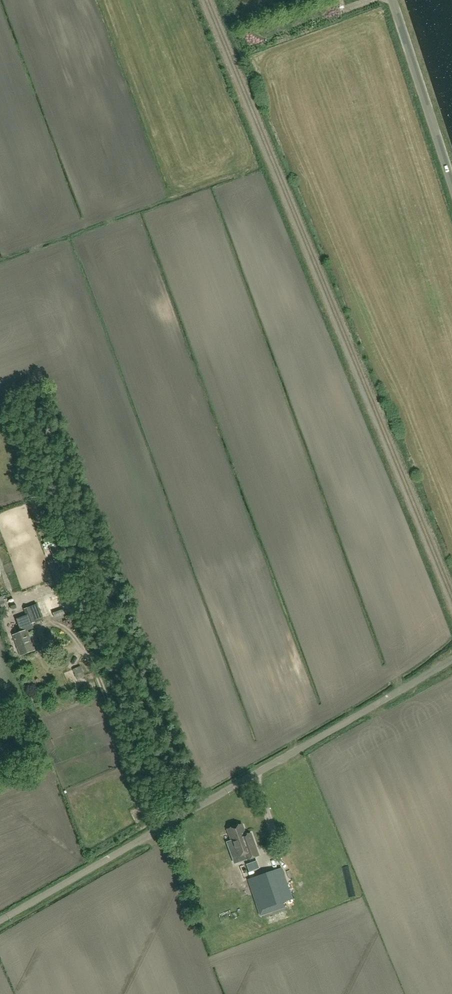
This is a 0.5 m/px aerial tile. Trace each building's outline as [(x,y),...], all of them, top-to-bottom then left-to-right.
[(36,605),(24,610),(26,615),(30,624),(32,624),(42,620),(36,605)] [(21,633),(14,636),(20,655),(34,650),(33,645),(29,633),(28,631),(34,629),(32,624),(30,624),(26,615),(16,619),(21,633)] [(74,669),(78,678),(83,676),(79,667),(74,669)] [(232,840),(227,842),(231,854),(234,864),(247,860),(259,856),(251,833),(246,835),(242,824),(228,830),(232,840)] [(261,910),(292,899),(282,868),(250,880),(252,886),(256,895),(261,910)]
